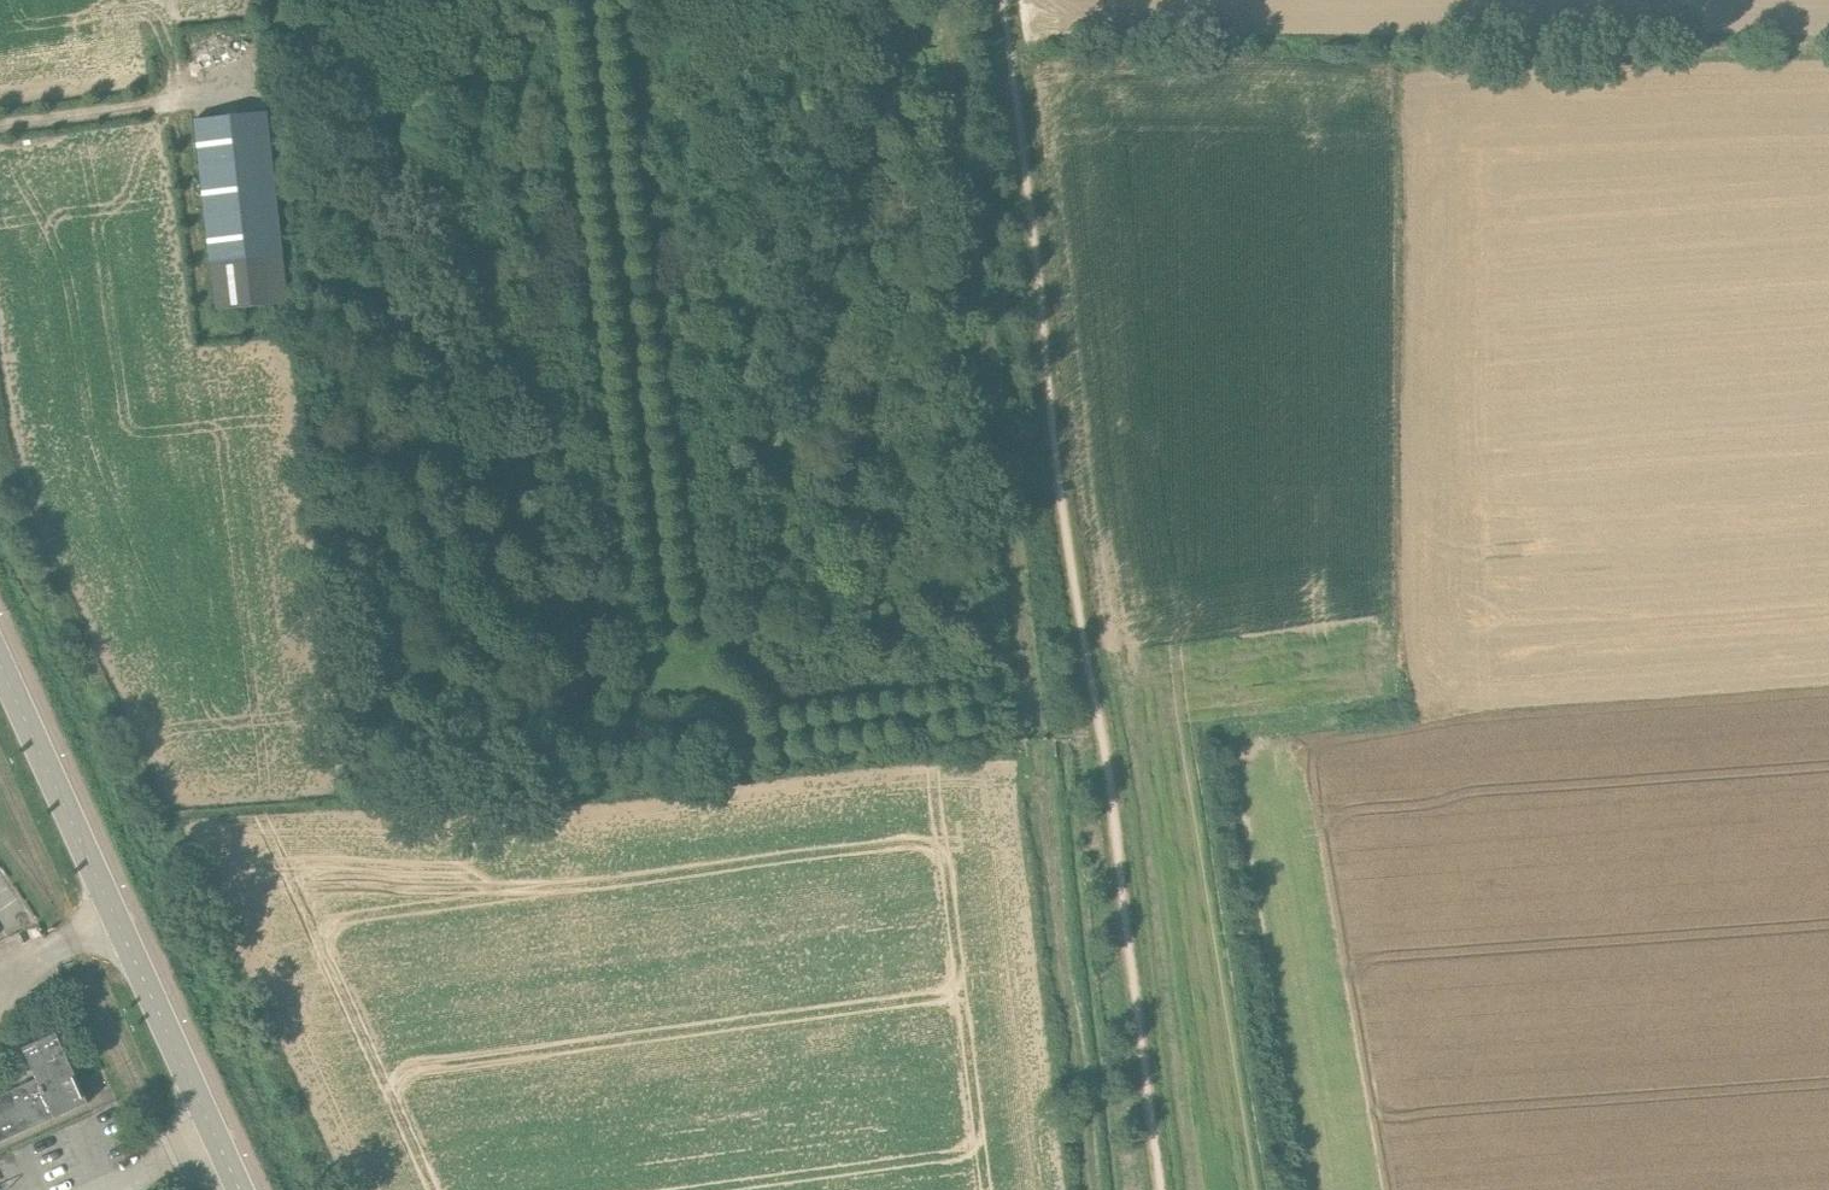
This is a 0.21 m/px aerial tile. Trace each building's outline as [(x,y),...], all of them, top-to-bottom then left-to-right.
[(212,264),(272,258),(255,113),(196,120),(212,264)] [(89,1104),(56,1034),(23,1049),(37,1080),(0,1096),(0,1143),(89,1104)]
